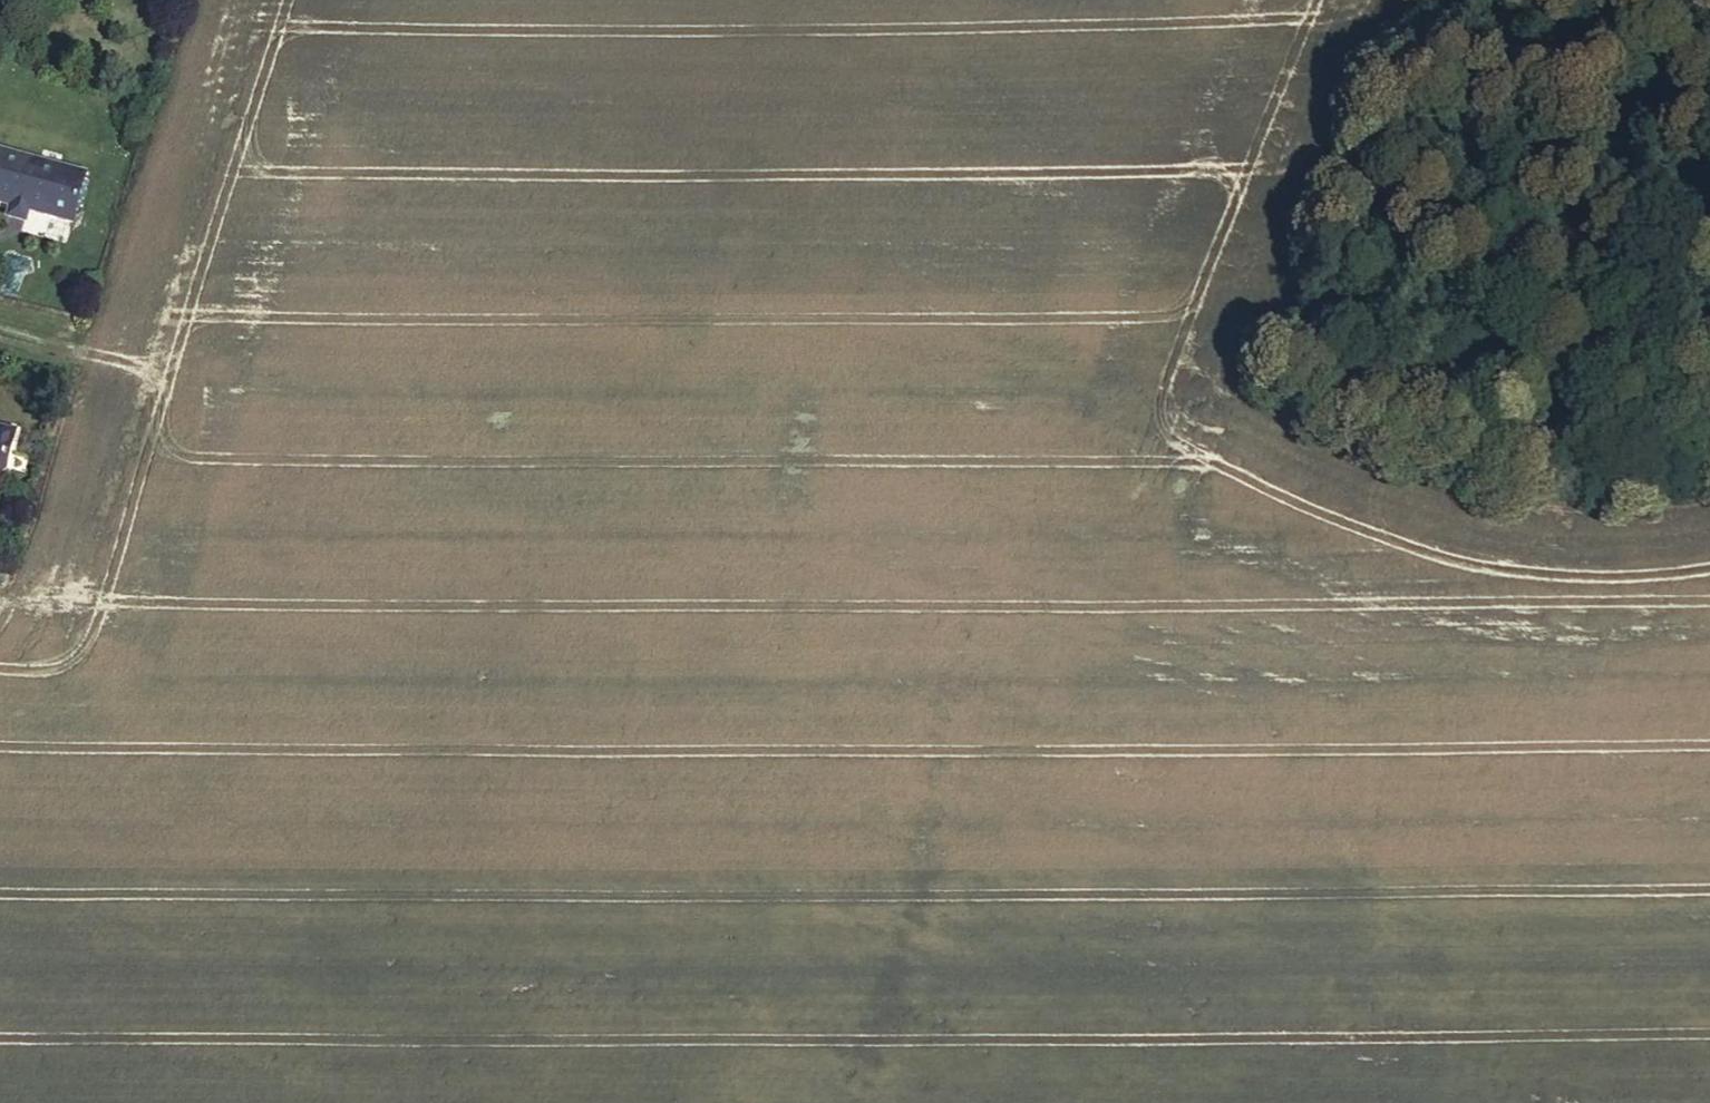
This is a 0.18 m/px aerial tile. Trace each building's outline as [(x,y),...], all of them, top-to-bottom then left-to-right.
[(0,147),(0,197),(62,213),(74,166),(0,147)] [(0,197),(0,208),(14,212),(17,201),(0,197)]
